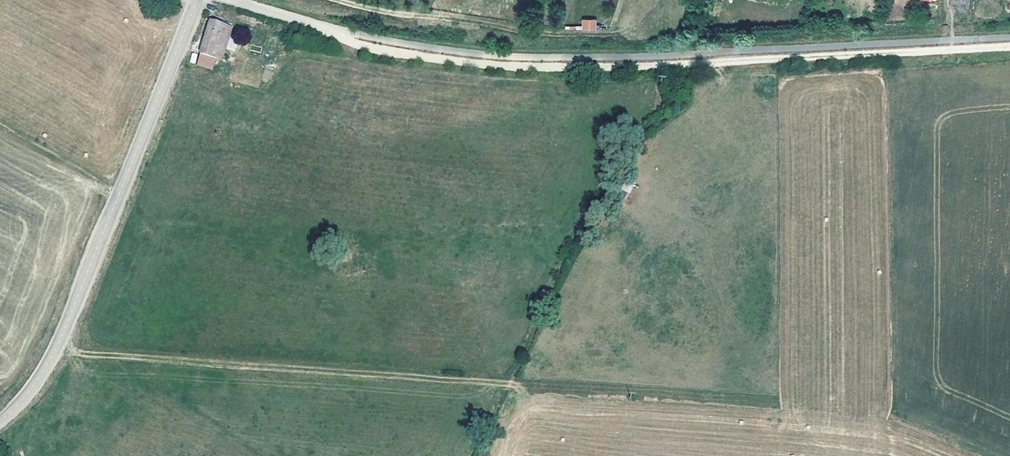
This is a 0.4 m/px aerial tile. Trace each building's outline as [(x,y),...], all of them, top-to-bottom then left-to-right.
[(581,20),(582,32),(597,31),(596,19),(581,20)] [(211,22),(200,55),(221,61),(231,28),(211,22)]
